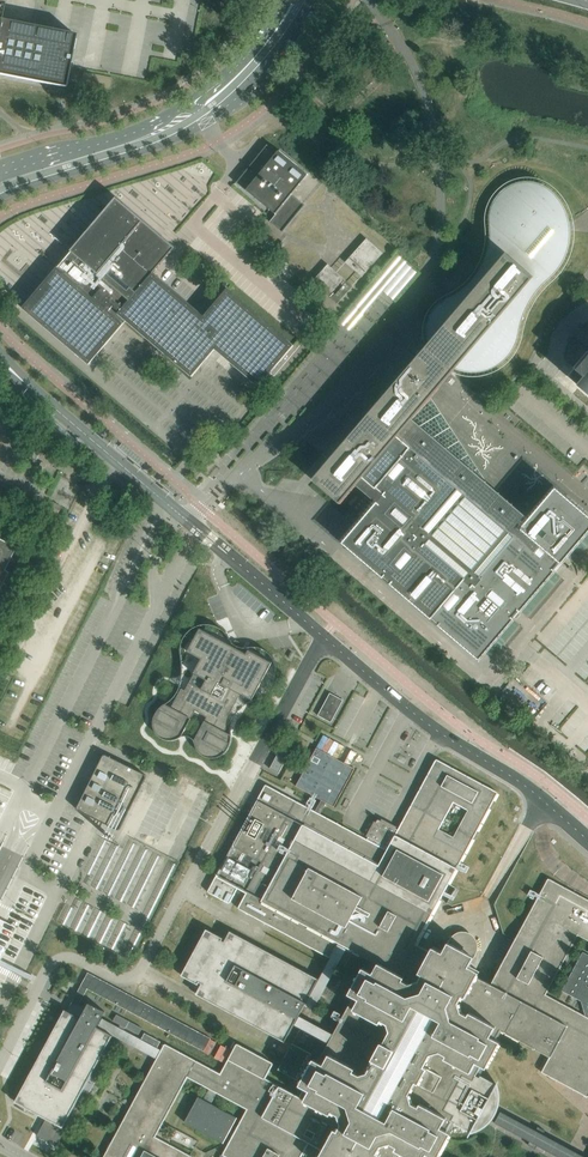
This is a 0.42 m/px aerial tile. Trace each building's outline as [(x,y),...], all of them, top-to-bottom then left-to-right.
[(64,87),(75,34),(0,19),(0,74),(64,87)] [(237,181),(236,183),(246,191),(246,190),(275,215),(270,222),(282,232),(305,205),(292,195),(308,175),(308,174),(280,151),(279,151),(277,153),(267,145),(237,181)] [(520,166),(503,178),(509,187),(526,176),(520,166)] [(587,534),(587,515),(556,488),(537,510),(529,519),(486,482),(431,398),(440,388),(445,382),(446,382),(447,382),(448,382),(449,382),(450,382),(451,381),(451,380),(452,380),(452,379),(452,378),(452,377),(451,377),(451,376),(451,375),(458,366),(465,368),(469,369),(470,369),(473,370),(477,370),(479,369),(483,369),(486,368),(489,367),(492,366),(496,364),(498,362),(501,360),(504,358),(506,356),(507,355),(508,353),(510,351),(511,349),(512,348),(513,346),(514,343),(515,341),(516,338),(516,336),(516,334),(517,331),(517,327),(519,323),(520,318),(521,315),(523,310),(524,308),(525,305),(527,301),(529,298),(532,294),(534,291),(536,289),(538,286),(540,284),(542,282),(546,278),(550,275),(553,272),(555,268),(558,265),(559,263),(561,260),(562,257),(563,255),(564,252),(565,249),(566,246),(566,244),(567,240),(567,238),(567,235),(567,232),(567,230),(567,227),(566,224),(565,221),(564,218),(563,215),(562,213),(561,210),(560,207),(558,205),(556,202),(555,200),(553,198),(551,196),(549,194),(548,193),(545,191),(542,189),(540,188),(538,187),(536,186),(534,185),(531,185),(529,185),(527,184),(524,184),(521,185),(519,185),(517,185),(514,186),(512,187),(510,188),(508,189),(506,190),(504,192),(502,193),(501,195),(499,196),(498,198),(496,200),(496,202),(495,204),(494,206),(493,207),(492,210),(492,212),(491,214),(491,216),(491,218),(491,220),(491,221),(492,224),(492,227),(493,230),(493,233),(493,236),(493,240),(493,244),(492,246),(492,248),(491,252),(491,255),(490,258),(489,261),(487,265),(486,268),(484,271),(483,273),(481,276),(479,279),(478,281),(476,283),(475,285),(473,287),(471,289),(467,292),(465,294),(462,296),(458,298),(454,301),(448,303),(445,305),(443,306),(441,307),(440,309),(438,311),(437,313),(435,315),(434,318),(433,319),(432,321),(432,323),(431,325),(431,327),(431,329),(431,331),(431,333),(432,335),(432,336),(432,338),(433,340),(423,352),(422,351),(420,351),(419,352),(418,352),(418,353),(417,353),(417,354),(417,355),(417,356),(417,357),(417,358),(412,365),(313,480),(341,504),(357,486),(377,503),(342,543),(383,578),(384,577),(391,583),(390,584),(431,620),(432,619),(439,624),(438,625),(479,660),(516,618),(515,617),(521,610),(522,611),(557,570),(556,569),(562,562),(563,563),(587,534)] [(204,316),(161,279),(157,276),(153,273),(175,248),(116,198),(94,224),(71,250),(23,308),(44,326),(89,364),(104,346),(126,320),(141,333),(192,376),(195,373),(198,369),(207,359),(210,355),(212,352),(215,349),(259,386),(294,345),(227,289),(204,316)] [(55,208),(48,216),(57,224),(64,215),(55,208)] [(294,274),(264,233),(260,236),(289,277),(294,274)] [(383,254),(366,239),(366,240),(347,262),(346,261),(346,262),(362,277),(363,276),(362,275),(381,254),(382,254),(383,254)] [(401,244),(340,310),(356,325),(359,321),(354,317),(378,291),(384,296),(381,298),(388,305),(395,298),(381,286),(411,254),(401,244)] [(351,287),(328,266),(329,266),(328,265),(312,282),(313,283),(314,282),(336,303),(336,304),(352,287),(351,286),(351,287)] [(575,368),(584,377),(582,376),(580,376),(578,377),(577,379),(576,381),(577,383),(578,384),(577,385),(587,394),(587,353),(575,368)] [(549,361),(543,368),(551,375),(557,369),(549,361)] [(73,445),(76,441),(61,428),(58,432),(73,445)] [(141,468),(145,463),(122,444),(119,448),(141,468)] [(36,514),(41,503),(9,487),(4,498),(36,514)] [(7,572),(3,570),(15,547),(0,539),(0,586),(7,572)] [(241,651),(243,647),(245,644),(235,640),(232,646),(200,628),(187,651),(201,659),(193,673),(194,674),(185,691),(182,689),(171,708),(165,704),(163,706),(160,708),(157,712),(155,715),(154,719),(153,721),(153,724),(154,726),(154,729),(155,731),(156,733),(157,734),(159,736),(161,737),(162,738),(164,739),(166,740),(168,740),(171,740),(173,740),(175,740),(177,739),(182,737),(181,736),(195,711),(207,717),(194,741),(195,742),(196,744),(196,746),(197,748),(198,749),(198,751),(199,752),(201,753),(202,755),(204,756),(206,757),(208,757),(209,758),(212,758),(214,758),(216,758),(218,757),(220,756),(222,755),(224,754),(225,752),(227,750),(228,748),(230,745),(230,743),(231,742),(231,740),(231,738),(231,735),(225,732),(233,716),(229,714),(240,694),(252,700),(272,662),(248,650),(246,653),(241,651)] [(330,693),(318,715),(331,722),(343,700),(330,693)] [(16,1102),(17,1102),(46,1118),(63,1127),(112,1036),(113,1036),(113,1035),(130,1044),(140,1050),(157,1059),(104,1156),(194,1156),(156,1136),(188,1077),(210,1089),(204,1100),(199,1097),(185,1122),(223,1143),(237,1118),(211,1104),(217,1093),(247,1109),(222,1155),(227,1156),(302,1156),(309,1143),(323,1150),(321,1155),(325,1156),(432,1156),(443,1136),(446,1130),(451,1121),(455,1115),(440,1107),(444,1098),(450,1101),(451,1098),(452,1098),(453,1098),(455,1098),(456,1097),(457,1097),(458,1096),(458,1095),(459,1094),(459,1093),(459,1092),(459,1090),(458,1089),(458,1088),(457,1087),(458,1085),(453,1082),(458,1073),(473,1081),(476,1075),(478,1072),(481,1066),(484,1061),(496,1039),(500,1030),(546,1055),(550,1057),(541,1072),(551,1077),(587,1097),(587,899),(548,878),(519,931),(515,939),(515,940),(491,984),(477,977),(480,971),(470,966),(475,956),(449,941),(443,952),(433,946),(430,951),(416,944),(449,884),(453,877),(457,870),(498,792),(436,758),(412,804),(398,830),(396,828),(397,827),(386,821),(384,820),(383,822),(375,824),(373,823),(373,824),(367,836),(369,837),(368,839),(365,838),(327,817),(321,814),(325,806),(327,803),(334,807),(355,768),(349,765),(351,760),(356,752),(346,747),(334,740),(324,735),(317,747),(317,748),(307,765),(299,780),(296,786),(299,788),(312,795),(321,800),(315,811),(306,806),(296,801),(266,784),(249,815),(216,877),(208,892),(223,900),(230,904),(238,889),(246,893),(243,898),(238,908),(239,909),(270,926),(330,958),(346,966),(354,951),(371,961),(333,1034),(299,1016),(318,979),(230,932),(225,942),(222,940),(223,938),(207,929),(202,939),(199,938),(202,931),(188,924),(185,922),(177,918),(163,943),(189,957),(195,945),(198,946),(182,976),(187,978),(198,984),(200,982),(202,983),(197,994),(284,1041),(284,1042),(285,1042),(294,1024),(301,1028),(300,1031),(300,1030),(279,1069),(298,1080),(312,1054),(298,1046),(300,1042),(304,1045),(308,1037),(304,1035),(305,1033),(307,1031),(329,1043),(319,1061),(304,1088),(300,1097),(266,1078),(274,1063),(237,1043),(221,1073),(165,1043),(160,1052),(156,1050),(161,1041),(145,1033),(140,1042),(101,1020),(105,1011),(89,1003),(85,1011),(76,1007),(74,1010),(72,1013),(67,1011),(65,1009),(64,1010),(65,1011),(16,1102)] [(271,767),(270,769),(279,773),(280,771),(287,758),(288,756),(283,753),(279,751),(271,767)] [(104,755),(103,756),(77,808),(77,809),(78,810),(88,815),(100,821),(118,830),(119,830),(120,830),(120,829),(146,777),(147,777),(147,776),(146,775),(106,755),(105,755),(104,755)] [(0,786),(0,821),(13,793),(0,786)] [(225,845),(245,807),(237,803),(217,841),(225,845)] [(157,906),(172,868),(161,864),(146,902),(157,906)] [(101,912),(102,910),(68,893),(59,913),(98,932),(100,926),(107,930),(104,938),(111,941),(121,922),(101,912)] [(1,960),(19,925),(0,916),(0,962),(1,960)] [(124,935),(123,946),(133,948),(135,937),(124,935)] [(458,1073),(453,1082),(458,1085),(457,1087),(458,1088),(458,1089),(459,1090),(459,1092),(459,1093),(459,1094),(458,1095),(458,1096),(457,1097),(456,1097),(455,1098),(453,1098),(452,1098),(451,1098),(450,1101),(444,1098),(440,1107),(455,1115),(451,1121),(471,1132),(474,1131),(477,1130),(480,1129),(482,1128),(485,1126),(487,1124),(489,1122),(491,1120),(511,1131),(530,1141),(528,1145),(536,1149),(538,1145),(541,1147),(559,1156),(586,1156),(543,1134),(545,1131),(538,1127),(536,1130),(498,1110),(497,1109),(498,1106),(498,1104),(498,1103),(499,1100),(499,1097),(498,1094),(498,1091),(497,1088),(497,1086),(497,1085),(496,1084),(495,1085),(476,1075),(473,1081),(458,1073)] [(42,1125),(37,1134),(58,1145),(66,1128),(63,1127),(46,1118),(42,1125)]
